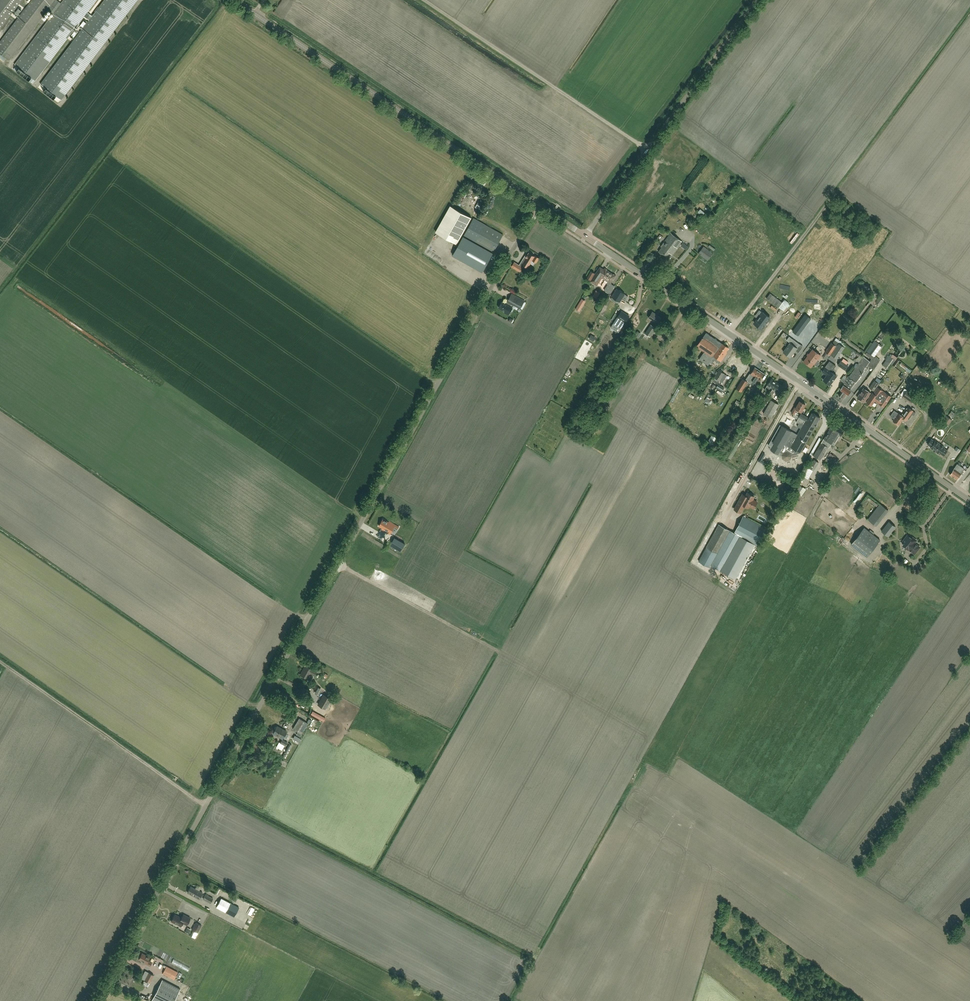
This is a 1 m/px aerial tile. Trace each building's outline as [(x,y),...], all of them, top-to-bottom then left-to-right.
[(55,0),(31,0),(20,15),(19,16),(0,42),(0,53),(10,61),(55,0)] [(22,0),(0,0),(0,29),(22,0)] [(15,65),(35,80),(96,0),(64,0),(15,65)] [(22,9),(19,7),(16,11),(14,10),(13,11),(15,13),(13,15),(16,17),(18,15),(19,16),(20,15),(19,13),(22,9)] [(84,25),(87,21),(84,19),(78,26),(81,28),(83,26),(84,27),(85,26),(84,25)] [(78,31),(75,29),(74,31),(73,30),(72,31),(73,32),(70,37),(72,39),(78,31)] [(471,217),(451,206),(436,233),(456,244),(471,217)] [(493,252),(503,235),(473,218),(464,236),(493,252)] [(658,252),(662,254),(666,257),(669,253),(672,255),(682,241),(671,233),(661,246),(662,247),(658,252)] [(463,237),(453,255),(483,272),(493,253),(463,237)] [(708,260),(713,253),(703,246),(698,253),(708,260)] [(536,262),(539,258),(535,256),(529,253),(527,256),(526,255),(519,265),(514,262),(511,267),(520,272),(524,265),(528,268),(532,260),(536,262)] [(605,280),(610,272),(607,270),(607,269),(605,268),(602,272),(603,272),(601,275),(596,273),(591,281),(596,285),(601,277),(605,280)] [(613,279),(616,275),(614,274),(610,272),(605,280),(608,282),(607,284),(608,284),(604,290),(609,293),(614,286),(610,283),(613,279)] [(624,294),(625,294),(617,289),(612,297),(620,302),(622,299),(624,300),(627,296),(624,294)] [(524,301),(516,297),(513,301),(510,300),(507,305),(502,302),(499,308),(505,311),(505,313),(508,315),(514,305),(520,308),(524,301)] [(578,311),(585,300),(582,299),(576,309),(578,311)] [(823,307),(815,318),(820,322),(828,311),(823,307)] [(763,311),(755,322),(762,327),(770,317),(763,311)] [(617,317),(624,322),(627,317),(621,312),(617,317)] [(657,323),(661,318),(655,314),(652,312),(648,318),(657,323)] [(805,314),(799,323),(804,327),(811,319),(805,314)] [(650,337),(656,328),(651,324),(645,333),(650,337)] [(708,365),(710,362),(712,363),(713,361),(712,360),(713,359),(719,363),(720,361),(721,361),(728,351),(726,351),(728,348),(722,343),(722,344),(720,343),(721,343),(719,342),(720,343),(717,347),(706,339),(709,335),(706,333),(703,337),(697,346),(704,351),(699,359),(708,365)] [(790,357),(797,348),(800,344),(793,339),(790,343),(783,352),(790,357)] [(831,343),(825,352),(830,355),(836,346),(831,343)] [(839,344),(828,359),(834,363),(845,348),(839,344)] [(872,346),(868,352),(875,357),(879,351),(872,346)] [(821,355),(815,351),(813,349),(804,362),(811,367),(813,364),(816,366),(817,366),(819,363),(819,362),(817,361),(821,355)] [(867,352),(865,354),(871,358),(867,365),(873,369),(879,361),(867,352)] [(870,361),(864,357),(863,356),(849,377),(848,376),(843,382),(844,383),(840,389),(842,390),(842,391),(839,395),(843,398),(846,394),(846,393),(848,395),(851,390),(846,387),(847,385),(848,385),(852,379),(855,381),(870,361)] [(895,361),(889,356),(882,365),(889,370),(895,361)] [(822,371),(827,375),(823,380),(830,385),(836,376),(831,372),(836,366),(829,361),(825,367),(824,368),(822,370),(822,371)] [(848,365),(841,361),(838,365),(845,370),(848,365)] [(747,382),(751,384),(752,381),(759,370),(755,367),(750,374),(750,375),(749,375),(745,380),(743,379),(736,388),(741,391),(747,382)] [(716,374),(714,377),(715,378),(713,381),(717,384),(719,381),(724,374),(719,370),(718,370),(719,370),(717,373),(716,372),(715,374),(716,374)] [(760,380),(764,374),(759,370),(752,381),(751,384),(752,385),(753,384),(756,386),(759,382),(758,381),(759,380),(760,380)] [(702,387),(706,381),(701,378),(697,384),(702,387)] [(770,387),(772,389),(777,382),(771,379),(767,385),(764,390),(767,392),(770,387)] [(874,391),(879,383),(874,380),(869,388),(874,391)] [(782,386),(777,382),(772,389),(773,389),(770,393),(772,395),(775,391),(777,392),(782,386)] [(873,393),(871,396),(870,396),(866,402),(871,406),(875,400),(879,402),(879,403),(884,407),(891,396),(886,393),(885,393),(882,391),(883,391),(882,390),(882,389),(881,388),(880,388),(879,388),(878,387),(873,393)] [(870,393),(864,388),(857,397),(864,402),(870,393)] [(907,390),(902,397),(911,403),(916,396),(907,390)] [(762,406),(766,398),(759,394),(754,402),(762,406)] [(771,400),(764,413),(771,418),(774,413),(779,405),(771,400)] [(794,414),(797,409),(801,412),(805,404),(800,401),(797,405),(797,404),(791,413),(794,414)] [(904,417),(903,419),(906,421),(907,418),(909,419),(912,414),(911,414),(913,411),(908,407),(907,408),(906,408),(901,415),(904,417)] [(798,435),(780,425),(769,445),(770,446),(769,449),(771,450),(774,453),(775,452),(778,454),(779,453),(782,454),(782,455),(783,458),(787,460),(789,459),(791,456),(791,455),(800,452),(820,417),(812,413),(809,418),(801,413),(798,417),(794,414),(792,417),(797,420),(796,422),(803,426),(798,435)] [(899,425),(903,419),(904,417),(901,415),(900,414),(898,413),(893,421),(899,425)] [(942,421),(948,425),(952,420),(946,415),(942,421)] [(841,436),(844,430),(832,423),(829,429),(830,429),(813,456),(820,460),(829,446),(829,447),(831,443),(834,445),(840,435),(841,436)] [(944,448),(944,447),(935,441),(931,439),(928,444),(931,447),(930,448),(939,454),(940,453),(943,456),(947,450),(944,448)] [(830,467),(836,457),(836,456),(830,453),(824,463),(830,467)] [(814,471),(819,462),(814,460),(809,468),(814,471)] [(957,479),(964,469),(957,464),(950,475),(957,479)] [(749,494),(747,493),(746,496),(742,494),(734,509),(740,512),(744,505),(748,507),(749,506),(754,508),(757,502),(752,499),(754,496),(752,495),(753,494),(750,493),(749,494)] [(876,526),(882,518),(874,511),(868,519),(876,526)] [(719,525),(706,548),(699,562),(709,568),(711,565),(735,578),(754,543),(759,546),(761,541),(767,530),(744,517),(734,534),(730,531),(719,525)] [(390,533),(395,525),(390,521),(389,522),(383,519),(379,526),(385,529),(384,530),(390,533)] [(881,531),(888,536),(895,527),(889,522),(881,531)] [(867,557),(875,546),(880,540),(864,528),(859,534),(851,544),(867,557)] [(913,538),(912,538),(911,538),(907,535),(903,541),(905,543),(903,545),(909,550),(914,554),(920,547),(914,543),(916,541),(915,540),(913,538)] [(400,552),(405,544),(395,538),(390,545),(400,552)] [(306,665),(300,675),(307,678),(310,673),(315,675),(317,672),(312,669),(306,665)] [(330,699),(324,695),(318,705),(325,708),(330,699)] [(308,723),(299,718),(293,729),(301,734),(308,723)] [(275,729),(273,733),(283,739),(287,731),(277,726),(277,727),(276,727),(275,727),(274,728),(275,729)] [(282,750),(285,745),(280,743),(279,742),(276,747),(282,750)] [(199,899),(203,893),(191,886),(187,893),(199,899)] [(203,899),(205,900),(210,903),(213,898),(206,894),(203,899)] [(216,907),(234,916),(239,908),(221,898),(216,907)] [(180,921),(181,918),(175,915),(171,921),(181,926),(183,923),(180,921)] [(183,915),(181,918),(180,921),(183,923),(187,925),(190,918),(183,915)] [(192,930),(194,931),(191,936),(195,938),(197,933),(202,926),(196,923),(192,930)] [(150,966),(152,963),(148,961),(150,957),(142,953),(139,959),(146,963),(146,964),(150,966)] [(166,966),(163,973),(174,979),(178,972),(166,966)] [(150,983),(153,976),(149,973),(145,980),(150,983)] [(163,979),(151,1000),(174,1000),(181,988),(163,979)]
